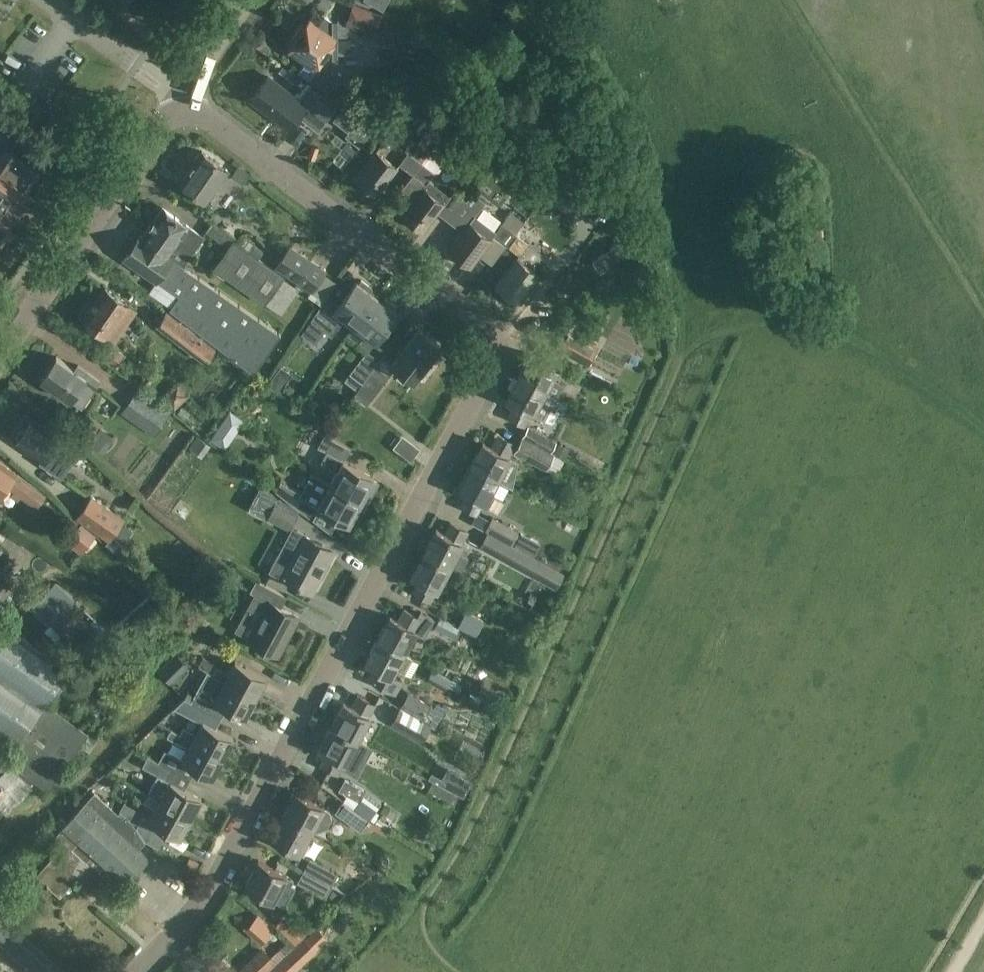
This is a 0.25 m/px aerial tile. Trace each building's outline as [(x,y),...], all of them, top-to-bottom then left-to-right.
[(363,36),(361,34),(336,17),(334,20),(323,13),(316,24),(309,19),(304,26),(303,25),(291,41),(291,46),(289,48),(308,61),(300,72),(328,91),(342,72),(337,69),(337,49),(355,50),(355,43),(357,45),(363,36)] [(405,19),(402,33),(401,40),(418,43),(420,30),(435,33),(437,28),(422,24),(422,22),(405,19)] [(335,108),(308,88),(299,100),(268,77),(251,100),(289,128),(301,112),(320,127),(335,108)] [(351,134),(348,138),(360,147),(374,129),(361,121),(359,123),(351,134)] [(514,158),(522,147),(512,141),(510,144),(504,150),(514,158)] [(412,174),(427,154),(411,142),(405,150),(409,153),(399,165),(412,174)] [(319,147),(312,144),(308,157),(315,159),(319,147)] [(29,190),(41,172),(7,149),(0,159),(0,171),(29,190)] [(355,178),(354,179),(377,196),(378,195),(377,194),(397,169),(398,168),(375,151),(375,152),(356,178),(355,178)] [(194,162),(180,183),(207,201),(228,170),(202,152),(200,154),(197,155),(194,159),(194,162)] [(451,197),(430,180),(435,173),(438,175),(446,164),(430,153),(428,155),(427,154),(412,174),(417,178),(407,191),(416,197),(403,214),(402,214),(401,215),(424,231),(424,230),(437,212),(450,222),(467,200),(455,191),(451,197)] [(239,166),(231,176),(243,184),(250,173),(239,166)] [(29,190),(0,171),(0,197),(18,209),(31,191),(29,190)] [(467,200),(450,222),(463,232),(450,250),(449,249),(449,250),(471,267),(471,266),(490,241),(491,240),(493,236),(506,246),(507,244),(524,222),(512,212),(496,231),(476,216),(486,202),(473,192),(467,200)] [(18,209),(0,197),(0,223),(6,227),(18,209)] [(141,236),(124,260),(155,281),(156,280),(179,296),(169,309),(254,374),(280,335),(171,259),(172,257),(169,255),(173,248),(188,258),(203,237),(188,227),(189,226),(176,218),(176,217),(175,216),(175,217),(162,208),(142,237),(141,236)] [(0,248),(12,231),(6,227),(0,223),(0,248)] [(514,267),(497,287),(522,307),(553,269),(529,250),(536,242),(524,232),(503,258),(514,267)] [(600,272),(632,248),(625,238),(592,261),(600,272)] [(233,240),(227,248),(213,269),(265,305),(266,304),(283,278),(285,276),(260,258),(236,241),(233,240)] [(295,247),(283,267),(317,290),(330,270),(295,247)] [(354,326),(376,297),(356,281),(352,286),(341,276),(329,293),(311,320),(332,336),(345,318),(354,326)] [(105,288),(84,318),(115,340),(136,310),(105,288)] [(376,297),(354,326),(366,335),(361,341),(370,348),(397,313),(376,297)] [(167,312),(156,326),(205,363),(216,349),(167,312)] [(530,354),(518,377),(556,397),(564,384),(552,377),(557,369),(556,368),(562,355),(564,351),(587,364),(597,345),(585,339),(589,330),(573,321),(568,330),(565,328),(555,347),(556,347),(554,351),(545,346),(544,346),(545,347),(539,359),(530,354)] [(363,383),(358,391),(370,401),(396,367),(414,382),(441,347),(418,329),(399,354),(389,346),(379,360),(363,383)] [(111,345),(103,356),(117,365),(124,355),(111,345)] [(367,351),(350,374),(356,378),(363,383),(379,360),(367,351)] [(56,357),(41,380),(81,408),(100,381),(78,366),(75,370),(56,357)] [(556,397),(518,377),(506,400),(514,405),(508,417),(507,416),(507,417),(525,426),(531,413),(545,421),(556,397)] [(137,390),(121,413),(155,437),(170,414),(137,390)] [(330,401),(337,411),(350,400),(343,391),(330,401)] [(324,412),(317,421),(322,425),(329,430),(332,426),(335,422),(324,412)] [(100,428),(101,429),(104,426),(91,416),(83,427),(95,436),(100,428)] [(19,439),(17,442),(43,460),(41,463),(62,477),(79,452),(59,439),(59,438),(32,420),(25,430),(22,430),(18,435),(19,439)] [(95,436),(83,427),(81,425),(75,432),(103,454),(115,439),(101,429),(100,428),(95,436)] [(523,436),(552,452),(557,442),(528,426),(523,436)] [(139,453),(145,438),(132,433),(126,448),(139,453)] [(327,433),(319,448),(327,452),(321,463),(337,471),(330,483),(362,500),(374,477),(343,461),(351,446),(327,433)] [(471,465),(498,480),(510,457),(508,456),(515,444),(497,434),(497,435),(498,436),(491,447),(483,443),(471,465)] [(552,452),(523,436),(514,453),(546,470),(555,454),(553,453),(552,452)] [(559,443),(553,453),(555,454),(565,459),(570,449),(559,443)] [(5,486),(30,504),(39,491),(14,474),(14,473),(0,463),(0,494),(5,486)] [(498,480),(471,465),(458,489),(467,493),(461,505),(460,504),(459,505),(477,515),(484,502),(485,503),(498,480)] [(280,482),(276,491),(313,520),(330,532),(338,518),(349,524),(361,501),(362,500),(330,483),(320,477),(314,475),(307,488),(303,495),(280,482)] [(92,495),(76,518),(109,542),(125,518),(92,495)] [(550,495),(545,504),(554,509),(558,500),(550,495)] [(276,502),(267,518),(289,530),(299,514),(276,502)] [(512,545),(518,532),(519,531),(493,517),(485,531),(490,534),(512,545)] [(436,530),(424,553),(450,566),(460,572),(467,557),(458,552),(462,544),(462,543),(467,532),(450,523),(449,523),(450,524),(445,534),(436,530)] [(95,536),(81,524),(66,542),(80,554),(95,536)] [(518,532),(512,545),(515,547),(522,533),(518,532)] [(512,545),(490,534),(482,548),(515,565),(518,559),(522,551),(515,547),(512,545)] [(282,576),(282,577),(312,593),(334,551),(304,535),(290,562),(293,564),(286,578),(282,576)] [(282,568),(293,544),(282,540),(271,563),(282,568)] [(112,544),(109,547),(127,564),(130,561),(112,544)] [(450,566),(424,553),(411,577),(420,581),(414,592),(413,591),(413,592),(431,601),(436,590),(437,591),(450,566)] [(12,588),(0,580),(0,605),(12,588)] [(53,586),(33,607),(63,635),(85,612),(52,581),(50,584),(53,586)] [(269,602),(248,640),(278,656),(299,617),(281,608),(287,597),(256,581),(250,592),(269,602)] [(377,639),(404,653),(416,630),(418,631),(420,627),(419,626),(421,623),(419,622),(421,619),(403,609),(403,610),(404,611),(398,621),(390,616),(377,639)] [(463,615),(458,626),(461,627),(476,636),(484,621),(465,612),(463,615)] [(434,616),(435,615),(433,614),(427,626),(454,640),(461,627),(458,626),(458,628),(434,616)] [(44,707),(46,703),(68,672),(0,623),(0,676),(44,707)] [(404,653),(377,639),(365,663),(374,668),(368,678),(367,677),(367,678),(384,688),(385,686),(397,692),(402,682),(392,676),(393,673),(395,674),(398,669),(404,673),(412,658),(404,653)] [(198,666),(212,674),(256,698),(266,678),(235,662),(228,674),(216,667),(217,666),(203,658),(198,666)] [(433,670),(429,678),(440,685),(445,676),(433,670)] [(188,695),(185,698),(191,701),(215,714),(222,718),(227,708),(245,718),(256,698),(212,674),(208,682),(221,689),(214,701),(196,691),(194,694),(194,695),(192,697),(188,695)] [(461,677),(455,674),(452,679),(458,682),(461,677)] [(16,742),(17,743),(18,743),(44,707),(0,676),(0,731),(16,742)] [(401,707),(423,719),(427,721),(437,727),(446,708),(433,701),(430,705),(409,693),(401,707)] [(331,726),(357,740),(369,717),(369,716),(375,705),(357,696),(356,696),(358,697),(352,707),(343,703),(331,726)] [(178,704),(175,707),(179,709),(181,710),(203,722),(202,723),(196,734),(183,727),(180,734),(223,758),(233,739),(216,729),(222,718),(215,714),(191,701),(185,698),(178,704)] [(493,715),(496,707),(497,706),(487,701),(482,711),(492,717),(493,715)] [(14,743),(3,758),(11,764),(33,780),(38,783),(41,785),(41,786),(48,791),(51,787),(80,745),(83,747),(89,752),(101,735),(100,734),(91,727),(88,733),(46,703),(44,707),(29,727),(18,743),(17,743),(16,742),(15,743),(14,743)] [(423,719),(401,707),(393,721),(420,736),(421,735),(432,742),(436,733),(430,729),(431,726),(427,723),(422,721),(423,719)] [(360,771),(373,748),(357,740),(331,726),(318,750),(327,754),(322,765),(320,764),(320,765),(338,774),(344,763),(360,771)] [(180,734),(176,742),(188,749),(182,761),(212,778),(223,758),(180,734)] [(148,794),(191,818),(201,799),(170,782),(167,780),(172,770),(148,757),(142,767),(158,776),(151,787),(148,794)] [(0,797),(0,808),(8,815),(34,787),(30,784),(33,780),(11,764),(10,765),(0,776),(0,785),(6,790),(0,797)] [(443,778),(440,784),(463,796),(464,797),(472,780),(471,780),(448,767),(443,778)] [(345,780),(339,791),(358,802),(364,790),(345,780)] [(433,782),(428,791),(454,806),(459,797),(433,782)] [(284,815),(312,830),(316,832),(326,828),(332,818),(329,811),(295,792),(295,793),(295,794),(284,815)] [(95,793),(68,822),(68,823),(114,865),(111,868),(125,882),(147,858),(138,849),(145,842),(132,822),(121,812),(118,814),(95,793)] [(191,818),(148,794),(143,802),(156,809),(150,820),(143,816),(137,828),(145,841),(158,847),(167,830),(180,838),(191,818)] [(375,808),(362,798),(356,808),(369,817),(375,808)] [(343,802),(335,813),(361,832),(369,820),(343,802)] [(312,830),(284,815),(272,837),(271,837),(270,838),(299,854),(300,853),(304,854),(310,844),(306,842),(312,830)] [(68,823),(68,822),(61,816),(48,829),(56,836),(68,823)] [(68,823),(56,836),(55,836),(56,837),(65,844),(37,875),(46,883),(45,884),(47,886),(48,885),(65,900),(66,899),(59,892),(72,878),(75,880),(88,864),(86,862),(94,853),(111,868),(114,865),(68,823)] [(332,886),(348,895),(358,886),(357,885),(360,883),(351,878),(350,881),(338,875),(310,859),(304,870),(332,886)] [(246,884),(245,885),(256,891),(269,898),(274,901),(274,900),(281,888),(287,876),(258,861),(258,862),(246,885),(246,884)] [(332,886),(304,870),(297,883),(326,899),(332,886)] [(274,929),(258,914),(246,929),(261,943),(274,929)] [(295,924),(285,934),(294,943),(305,933),(295,924)] [(268,971),(269,971),(295,971),(317,951),(304,938),(268,971)] [(238,971),(267,971),(277,963),(263,948),(238,971)]
